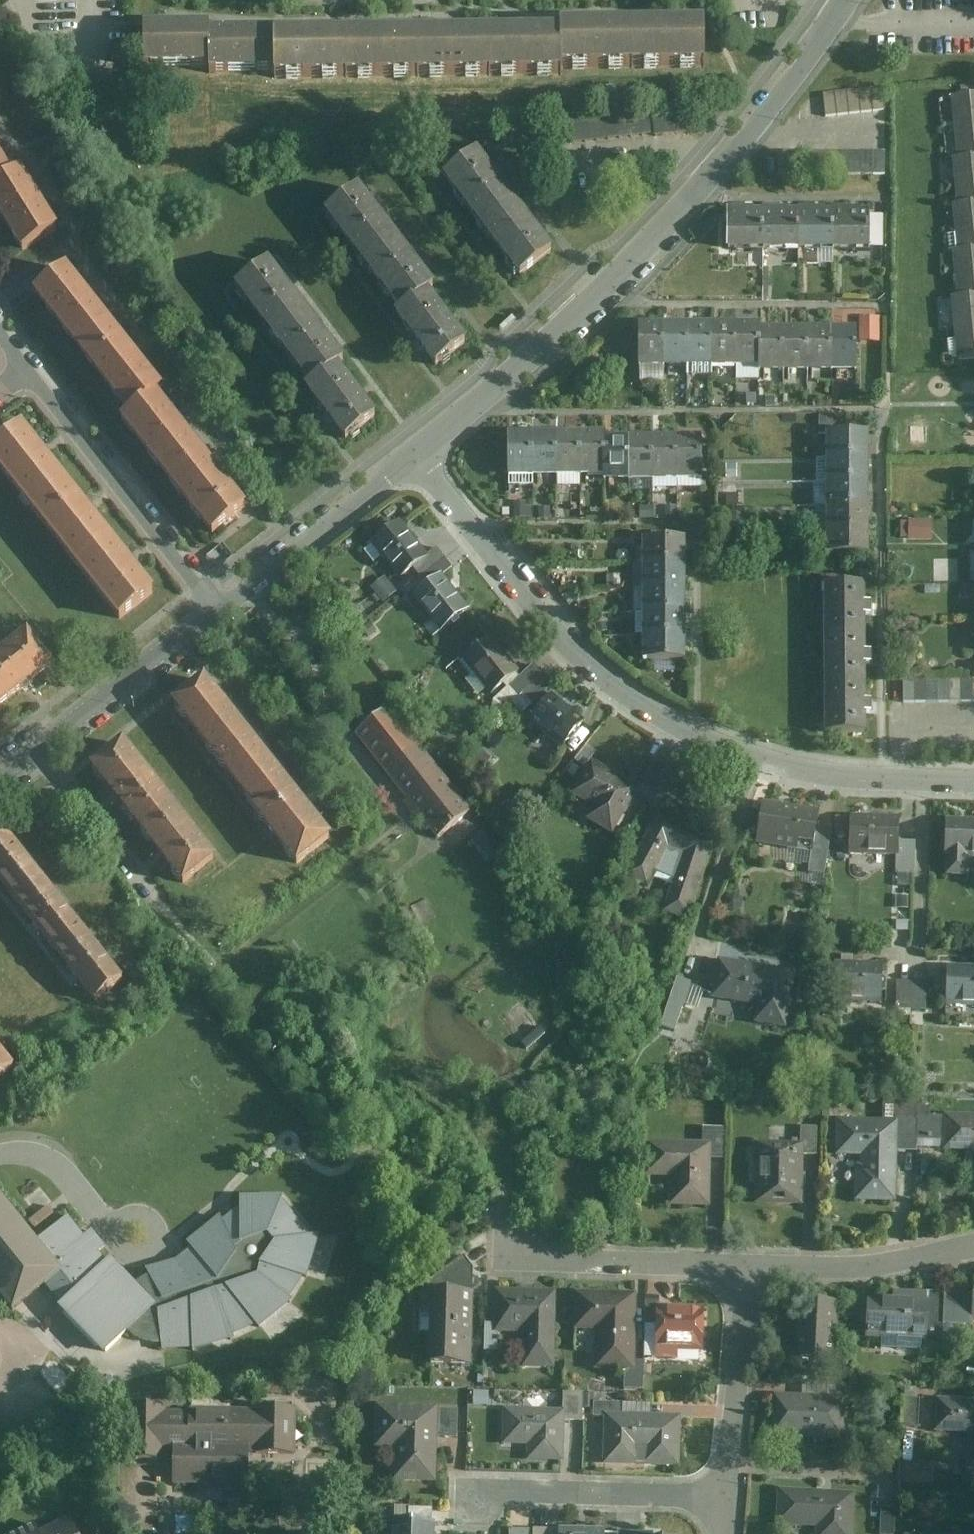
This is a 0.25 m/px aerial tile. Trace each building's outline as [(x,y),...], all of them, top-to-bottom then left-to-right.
[(705,66),(704,22),(632,24),(633,67),(705,66)] [(562,68),(633,67),(632,24),(562,24),(562,30),(562,68)] [(145,67),(208,67),(209,29),(209,26),(145,27),(145,67)] [(208,67),(208,73),(275,72),(274,33),(274,29),(209,29),(208,67)] [(489,75),(562,73),(562,68),(562,30),(489,31),(489,75)] [(417,32),(417,76),(489,75),(489,31),(417,32)] [(275,78),(345,76),(344,32),(274,33),(275,72),(275,78)] [(345,76),(417,76),(417,32),(344,32),(345,76)] [(882,110),(881,90),(825,95),(827,115),(882,110)] [(951,127),(973,126),(973,94),(948,96),(951,127)] [(652,111),(547,123),(549,145),(653,134),(653,136),(691,132),(689,113),(653,117),(652,111)] [(951,127),(953,157),(973,156),(973,126),(951,127)] [(476,227),(513,202),(472,149),(437,175),(476,227)] [(886,175),(886,151),(779,151),(780,176),(886,175)] [(973,178),(973,156),(953,157),(950,157),(952,180),(973,178)] [(11,176),(0,158),(0,182),(11,176)] [(23,250),(57,230),(22,170),(11,176),(0,182),(0,210),(23,250)] [(952,180),(953,203),(973,202),(973,178),(952,180)] [(323,214),(359,262),(394,237),(357,191),(323,214)] [(515,277),(551,252),(513,202),(476,227),(515,277)] [(953,203),(949,203),(951,226),(973,225),(973,202),(953,203)] [(763,250),(762,208),(725,208),(725,249),(763,250)] [(797,250),(797,208),(762,208),(763,250),(797,250)] [(834,208),(797,208),(797,250),(834,250),(834,208)] [(870,250),(870,208),(834,208),(834,250),(870,250)] [(951,226),(953,249),(973,248),(973,225),(951,226)] [(424,294),(433,288),(394,237),(359,262),(398,312),(424,294)] [(953,249),(949,249),(951,274),(973,272),(973,248),(953,249)] [(68,265),(34,291),(80,350),(114,324),(68,265)] [(268,335),(303,312),(267,265),(232,290),(268,335)] [(951,274),(953,297),(973,295),(973,272),(951,274)] [(464,343),(424,294),(398,312),(392,316),(433,368),(464,343)] [(953,297),(947,297),(950,327),(973,326),(973,295),(953,297)] [(309,387),(335,367),(341,363),(303,312),(268,335),(309,387)] [(881,341),(881,315),(860,315),(860,341),(881,341)] [(736,368),(735,323),(710,324),(711,367),(736,368)] [(759,329),(759,323),(735,323),(736,368),(760,367),(759,329)] [(114,324),(80,350),(131,413),(158,392),(164,387),(114,324)] [(661,324),(636,324),(637,368),(662,367),(661,324)] [(685,367),(685,324),(661,324),(662,367),(685,367)] [(711,367),(710,324),(685,324),(685,367),(711,367)] [(953,359),(973,358),(973,326),(950,327),(953,359)] [(784,372),(783,328),(759,329),(760,367),(760,372),(784,372)] [(783,328),(784,372),(808,372),(807,329),(783,328)] [(832,372),(832,328),(807,329),(808,372),(832,372)] [(832,328),(832,372),(857,372),(856,328),(832,328)] [(304,391),(345,442),(375,419),(335,367),(309,387),(304,391)] [(158,392),(131,413),(123,420),(171,482),(207,453),(158,392)] [(0,442),(0,470),(32,511),(69,482),(23,424),(0,442)] [(935,427),(915,428),(915,443),(935,443),(935,427)] [(582,433),(555,434),(555,477),(582,477),(582,433)] [(604,433),(582,433),(582,477),(604,477),(604,439),(604,433)] [(868,433),(825,433),(825,458),(869,458),(868,433)] [(532,434),(505,435),(506,478),(533,478),(532,434)] [(555,477),(555,434),(532,434),(533,478),(555,477)] [(700,437),(677,438),(677,480),(701,480),(700,437)] [(629,438),(604,439),(604,477),(604,482),(629,481),(629,438)] [(653,438),(629,438),(629,481),(654,481),(653,438)] [(677,438),(653,438),(654,481),(677,480),(677,438)] [(171,482),(214,535),(249,507),(207,453),(171,482)] [(869,458),(825,458),(825,483),(869,482),(869,458)] [(69,482),(32,511),(76,567),(113,538),(69,482)] [(869,482),(825,483),(825,507),(869,507),(869,482)] [(825,507),(826,531),(869,531),(869,507),(825,507)] [(931,518),(902,518),(901,536),(931,537),(931,518)] [(425,558),(399,522),(370,543),(396,580),(412,568),(425,558)] [(869,531),(826,531),(826,557),(869,556),(869,531)] [(156,594),(113,538),(76,567),(119,622),(156,594)] [(640,541),(640,564),(684,565),(685,542),(640,541)] [(412,568),(419,578),(443,559),(436,550),(425,558),(412,568)] [(419,578),(427,587),(440,576),(451,568),(443,559),(419,578)] [(684,565),(640,564),(640,587),(684,587),(684,565)] [(371,584),(383,600),(397,590),(385,574),(371,584)] [(468,609),(440,576),(427,587),(411,600),(439,633),(468,609)] [(640,587),(640,612),(684,612),(684,587),(640,587)] [(823,635),(865,635),(864,587),(823,587),(823,635)] [(684,612),(640,612),(640,637),(684,637),(684,612)] [(5,709),(55,668),(28,635),(0,658),(0,703),(5,709)] [(865,635),(823,635),(824,684),(866,684),(865,635)] [(684,637),(640,637),(640,662),(684,661),(684,637)] [(517,672),(489,638),(462,661),(489,695),(517,672)] [(522,694),(542,675),(532,665),(509,687),(518,697),(522,694)] [(542,675),(522,694),(532,705),(552,686),(542,675)] [(208,681),(175,706),(213,757),(248,731),(208,681)] [(904,681),(904,702),(973,702),(973,681),(904,681)] [(824,684),(824,736),(866,736),(866,684),(824,684)] [(584,724),(550,697),(528,725),(562,752),(584,724)] [(470,810),(388,710),(354,739),(435,839),(470,810)] [(291,785),(248,731),(213,757),(255,811),(291,785)] [(91,771),(138,830),(171,804),(125,745),(91,771)] [(653,793),(668,766),(655,759),(640,786),(653,793)] [(638,790),(590,763),(569,797),(592,810),(584,822),(612,838),(638,790)] [(682,773),(668,766),(653,793),(646,806),(660,814),(682,773)] [(255,811),(301,871),(338,844),(291,785),(255,811)] [(138,830),(186,891),(220,864),(171,804),(138,830)] [(818,814),(764,804),(757,846),(811,855),(816,828),(818,814)] [(686,918),(716,842),(655,817),(622,880),(647,891),(656,876),(673,883),(662,910),(686,918)] [(900,819),(850,818),(849,859),(899,860),(900,819)] [(946,823),(945,878),(970,878),(971,861),(973,861),(973,823),(946,823)] [(832,830),(816,828),(811,855),(808,874),(825,877),(832,830)] [(6,833),(0,838),(0,886),(16,907),(46,886),(6,833)] [(83,933),(46,886),(16,907),(54,956),(83,933)] [(54,956),(95,1008),(125,985),(83,933),(54,956)] [(796,974),(717,961),(711,1000),(756,1009),(753,1025),(787,1029),(796,974)] [(883,1008),(883,966),(833,967),(834,1008),(883,1008)] [(947,969),(946,1010),(973,1011),(973,970),(947,969)] [(674,1034),(691,985),(676,980),(659,1029),(674,1034)] [(912,1012),(912,984),(898,984),(898,1011),(912,1012)] [(926,1012),(927,985),(912,984),(912,1012),(926,1012)] [(0,1050),(0,1078),(14,1067),(0,1050)] [(945,1119),(945,1123),(944,1152),(944,1155),(973,1156),(973,1180),(973,1120),(945,1119)] [(895,1121),(895,1125),(898,1125),(897,1156),(917,1156),(917,1152),(918,1122),(895,1121)] [(945,1123),(918,1122),(917,1152),(944,1152),(945,1123)] [(897,1156),(898,1125),(895,1125),(837,1123),(836,1160),(861,1160),(861,1168),(856,1168),(855,1206),(896,1206),(897,1156)] [(801,1130),(800,1148),(803,1148),(803,1159),(817,1158),(817,1131),(801,1130)] [(702,1131),(702,1147),(711,1148),(711,1162),(726,1162),(726,1131),(702,1131)] [(711,1162),(711,1148),(702,1147),(645,1146),(643,1181),(669,1182),(668,1210),(710,1211),(711,1162)] [(803,1159),(803,1148),(800,1148),(755,1148),(755,1209),(803,1209),(803,1159)] [(18,1308),(45,1286),(107,1351),(129,1330),(136,1335),(142,1338),(149,1341),(155,1341),(160,1342),(164,1342),(165,1348),(195,1348),(235,1337),(261,1327),(296,1299),(311,1275),(325,1231),(316,1232),(284,1193),(244,1193),(244,1205),(226,1219),(226,1210),(190,1238),(195,1244),(180,1257),(148,1266),(151,1272),(138,1279),(95,1227),(89,1232),(71,1215),(41,1236),(0,1186),(0,1287),(18,1308)] [(466,1254),(423,1287),(475,1288),(476,1266),(466,1254)] [(433,1364),(473,1365),(475,1288),(423,1287),(422,1309),(434,1309),(433,1364)] [(558,1367),(559,1288),(498,1287),(497,1321),(497,1332),(500,1332),(525,1332),(525,1367),(558,1367)] [(639,1359),(641,1291),(578,1289),(577,1328),(599,1328),(598,1368),(629,1368),(639,1369),(639,1359)] [(928,1336),(930,1290),(894,1289),(893,1296),(869,1295),(867,1336),(928,1339),(928,1336)] [(930,1290),(928,1336),(943,1337),(944,1322),(945,1291),(930,1290)] [(973,1293),(945,1291),(944,1322),(973,1324),(973,1316),(973,1293)] [(662,1323),(663,1306),(663,1295),(650,1295),(649,1322),(662,1323)] [(837,1359),(839,1298),(797,1297),(794,1357),(837,1359)] [(707,1349),(708,1307),(663,1306),(662,1323),(662,1348),(707,1349)] [(497,1332),(497,1321),(488,1321),(487,1349),(500,1349),(500,1332),(497,1332)] [(647,1359),(639,1359),(639,1369),(629,1368),(628,1388),(647,1388),(647,1359)] [(566,1391),(565,1408),(568,1408),(568,1419),(584,1419),(585,1391),(566,1391)] [(844,1396),(773,1393),(772,1437),(843,1440),(844,1396)] [(937,1397),(935,1431),(969,1433),(968,1473),(973,1473),(973,1398),(937,1397)] [(597,1415),(607,1414),(607,1412),(625,1412),(625,1402),(597,1401),(597,1415)] [(168,1402),(131,1402),(131,1458),(176,1459),(175,1482),(252,1483),(252,1453),(298,1454),(298,1405),(257,1404),(257,1407),(190,1406),(190,1410),(168,1409),(168,1402)] [(440,1408),(440,1404),(378,1402),(378,1446),(395,1447),(395,1479),(440,1480),(440,1435),(440,1408)] [(568,1419),(568,1408),(565,1408),(506,1406),(506,1444),(530,1444),(530,1459),(567,1461),(568,1419)] [(460,1408),(440,1408),(440,1435),(460,1436),(460,1408)] [(683,1466),(685,1413),(625,1412),(607,1412),(607,1414),(606,1463),(683,1466)] [(778,1487),(776,1525),(816,1527),(816,1533),(853,1533),(856,1491),(778,1487)] [(412,1508),(411,1520),(435,1520),(435,1508),(412,1508)] [(9,1533),(79,1533),(71,1516),(40,1530),(35,1522),(9,1533)] [(437,1520),(435,1520),(411,1520),(394,1520),(394,1533),(437,1533),(437,1520)]
